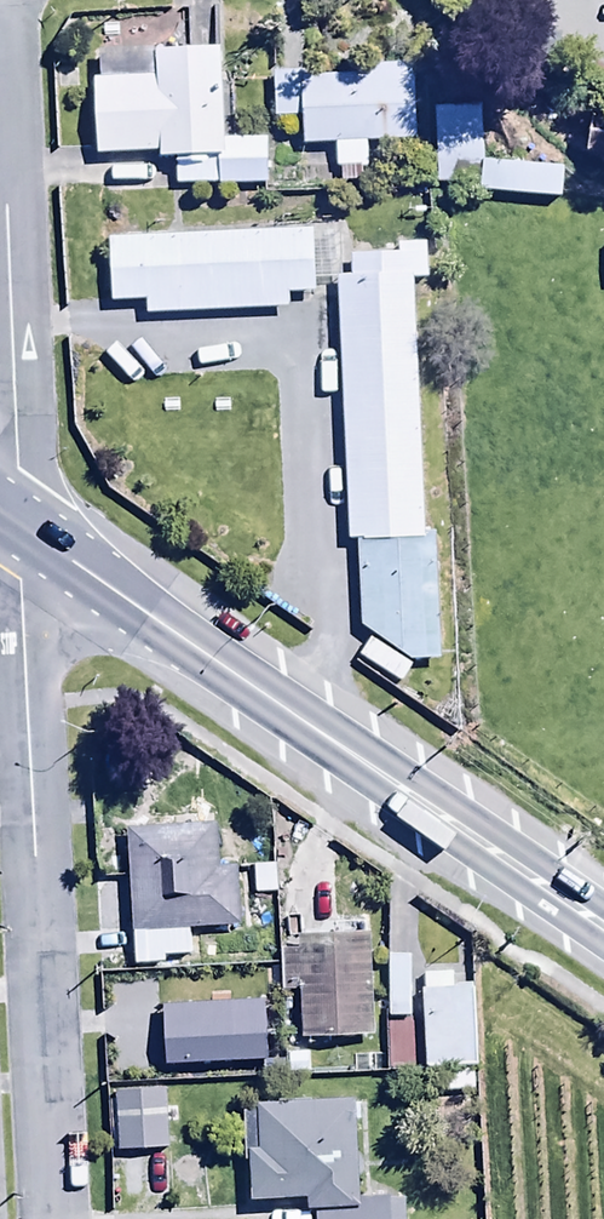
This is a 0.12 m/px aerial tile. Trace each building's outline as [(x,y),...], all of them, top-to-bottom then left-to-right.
[(154,51),(155,77),(93,78),(94,158),(172,157),(173,186),(264,184),(264,139),(227,140),(226,49),(154,51)] [(410,66),(272,72),(274,119),(300,118),(302,147),(337,145),(338,170),(370,169),(369,140),(413,138),(410,66)] [(434,109),(437,162),(481,159),(479,106),(434,109)] [(592,112),(585,152),(603,155),(603,114),(592,112)] [(562,165),(496,163),(495,194),(561,197),(562,165)] [(313,293),(310,231),(105,240),(108,303),(145,301),(146,318),(287,311),(286,294),(313,293)] [(339,311),(349,311),(352,377),(340,378),(344,443),(356,442),(359,502),(349,503),(351,541),(358,541),(362,623),(409,659),(438,657),(435,530),(425,530),(412,259),(358,262),(357,239),(318,241),(319,280),(338,279),(339,311)] [(216,819),(128,825),(136,969),(157,967),(158,980),(148,981),(150,1002),(142,1003),(144,1029),(209,1024),(207,999),(257,995),(253,929),(189,933),(188,929),(242,925),(238,860),(219,862),(216,819)] [(278,864),(250,865),(251,896),(279,895),(278,864)] [(368,932),(303,932),(303,950),(277,950),(277,991),(296,991),(296,1035),(368,1035),(368,932)] [(404,958),(386,959),(391,1023),(409,1022),(404,958)] [(472,973),(424,975),(426,1068),(446,1068),(447,1093),(475,1093),(472,973)] [(170,1092),(115,1095),(118,1152),(172,1149),(170,1092)] [(250,1097),(249,1201),(305,1202),(305,1218),(313,1218),(406,1218),(406,1196),(355,1196),(356,1098),(250,1097)]
